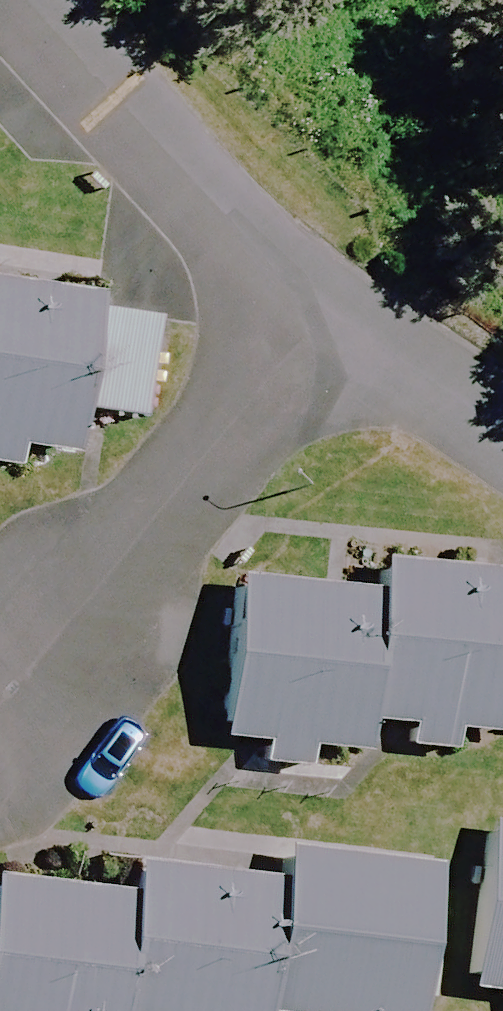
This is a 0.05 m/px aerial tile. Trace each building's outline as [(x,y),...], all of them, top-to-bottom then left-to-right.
[(88,422),(141,428),(151,326),(98,321),(102,290),(0,280),(0,477),(33,481),(36,445),(85,450),(88,422)] [(364,729),(407,734),(404,762),(466,769),(469,733),(502,737),(502,575),(381,562),(378,595),(364,729)] [(364,729),(378,595),(230,580),(213,747),(250,751),(247,780),(309,786),(312,751),(361,756),(364,729)] [(487,829),(470,996),(502,999),(502,830),(487,829)] [(293,836),(290,860),(275,1005),(337,1010),(420,1010),(436,851),(293,836)] [(117,1010),(275,1010),(275,1005),(290,860),(134,844),(131,875),(117,1010)] [(131,875),(0,862),(0,1010),(117,1010),(131,875)]
